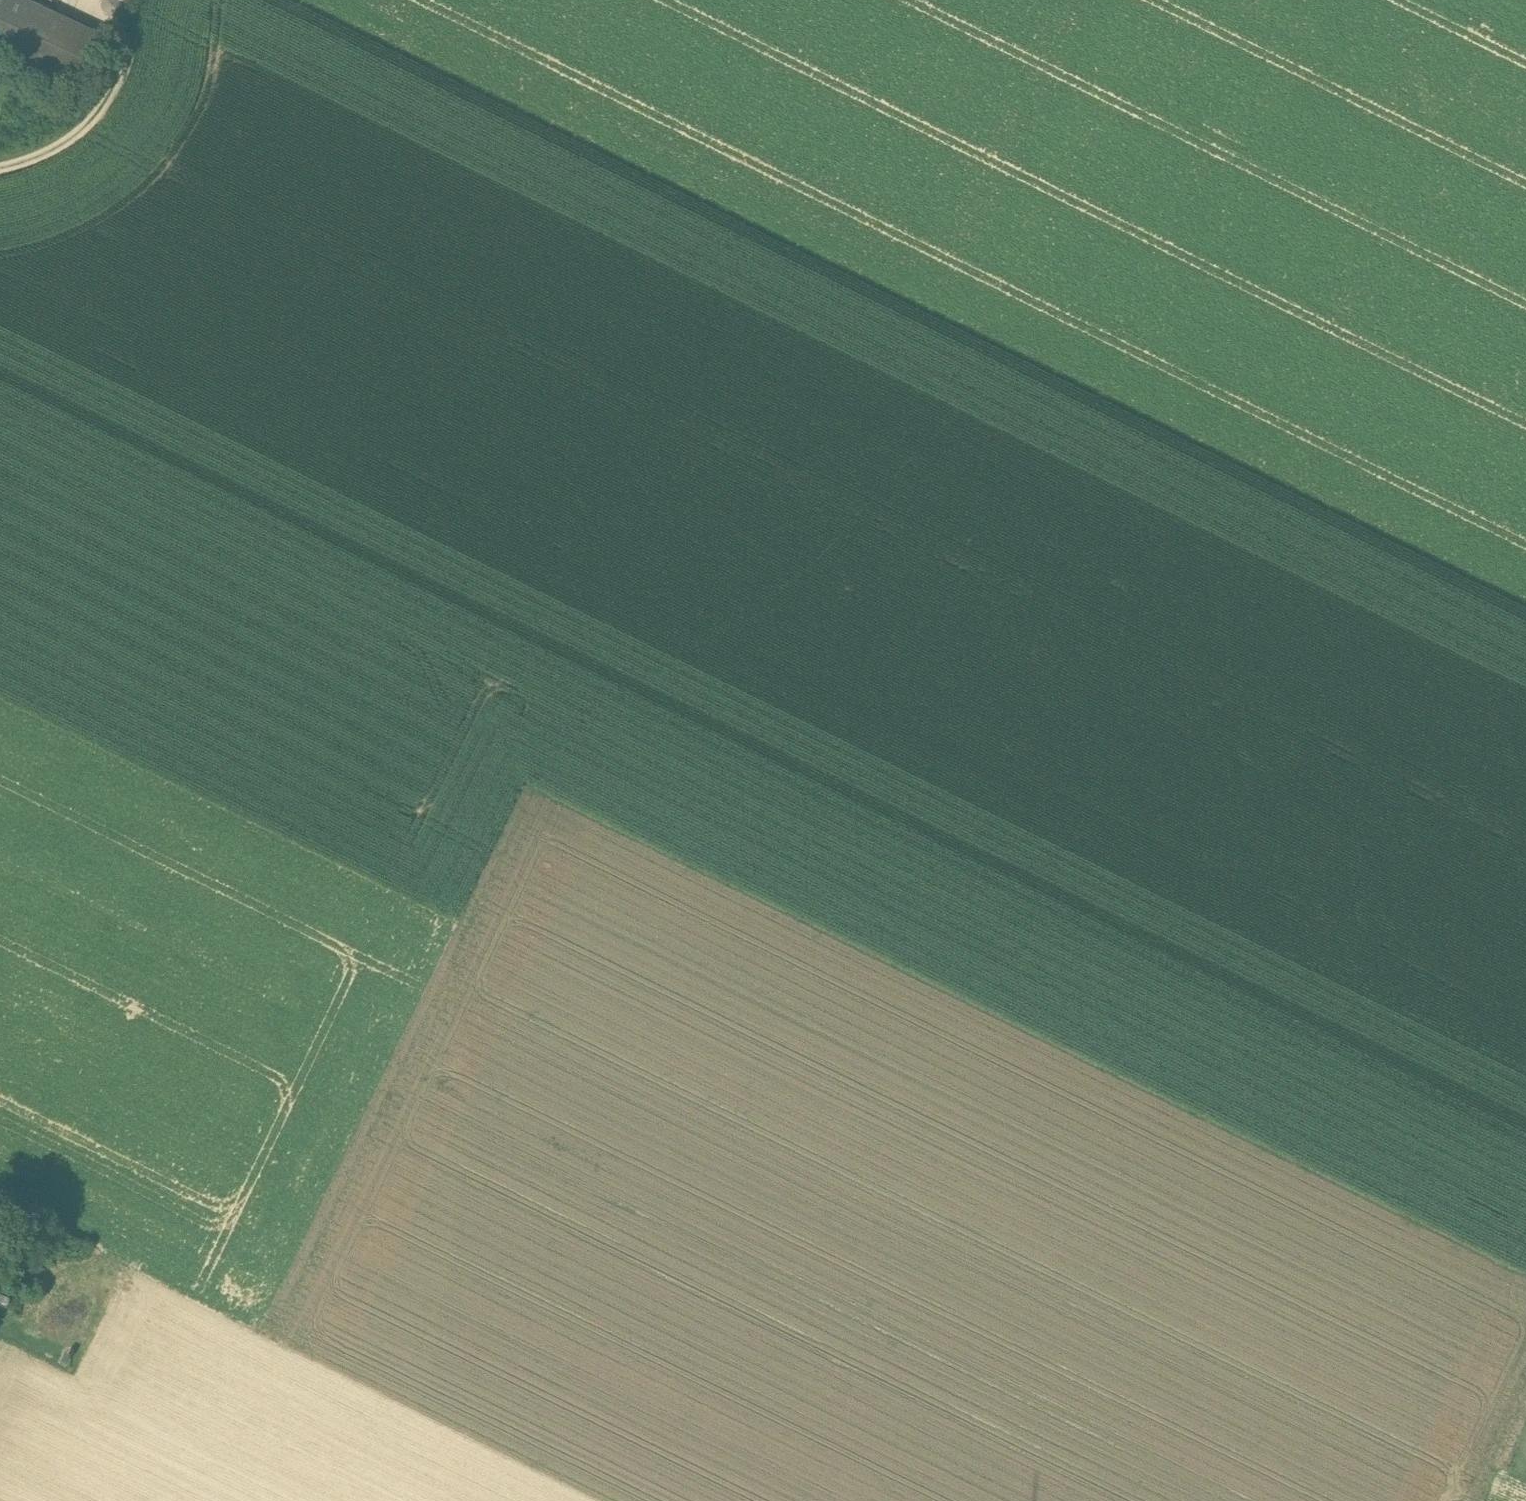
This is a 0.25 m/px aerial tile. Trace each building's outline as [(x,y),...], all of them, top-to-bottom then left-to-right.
[(22,0),(0,0),(0,56),(77,92),(102,38),(22,0)]
